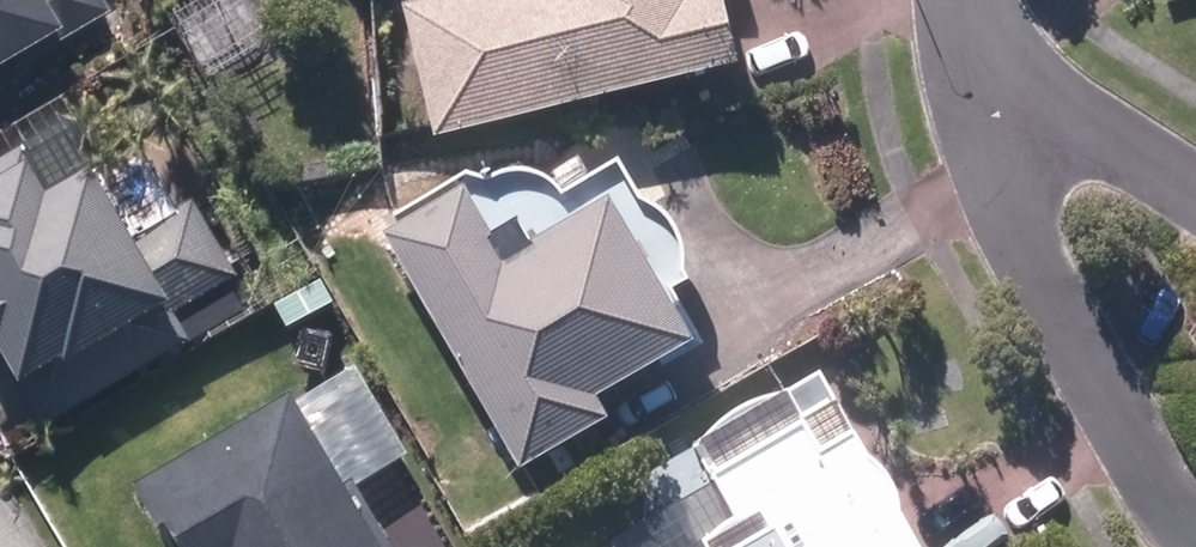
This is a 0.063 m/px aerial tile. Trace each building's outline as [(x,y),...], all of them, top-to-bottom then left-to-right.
[(72,32),(54,0),(0,0),(0,72),(72,32)] [(428,148),(724,85),(706,0),(398,0),(428,148)] [(136,235),(98,168),(55,192),(43,172),(0,197),(0,333),(28,383),(85,351),(87,355),(155,317),(159,324),(241,278),(198,201),(136,235)] [(591,179),(553,201),(543,190),(532,183),(517,179),(505,177),(490,180),(477,186),(466,192),(459,180),(390,220),(396,228),(376,241),(511,471),(594,423),(585,405),(647,367),(651,374),(692,350),(659,295),(591,179)] [(307,386),(145,479),(185,546),(399,546),(307,386)] [(707,469),(739,527),(705,544),(707,546),(912,546),(894,515),(892,499),(887,483),(877,469),(863,458),(832,401),(707,469)]
